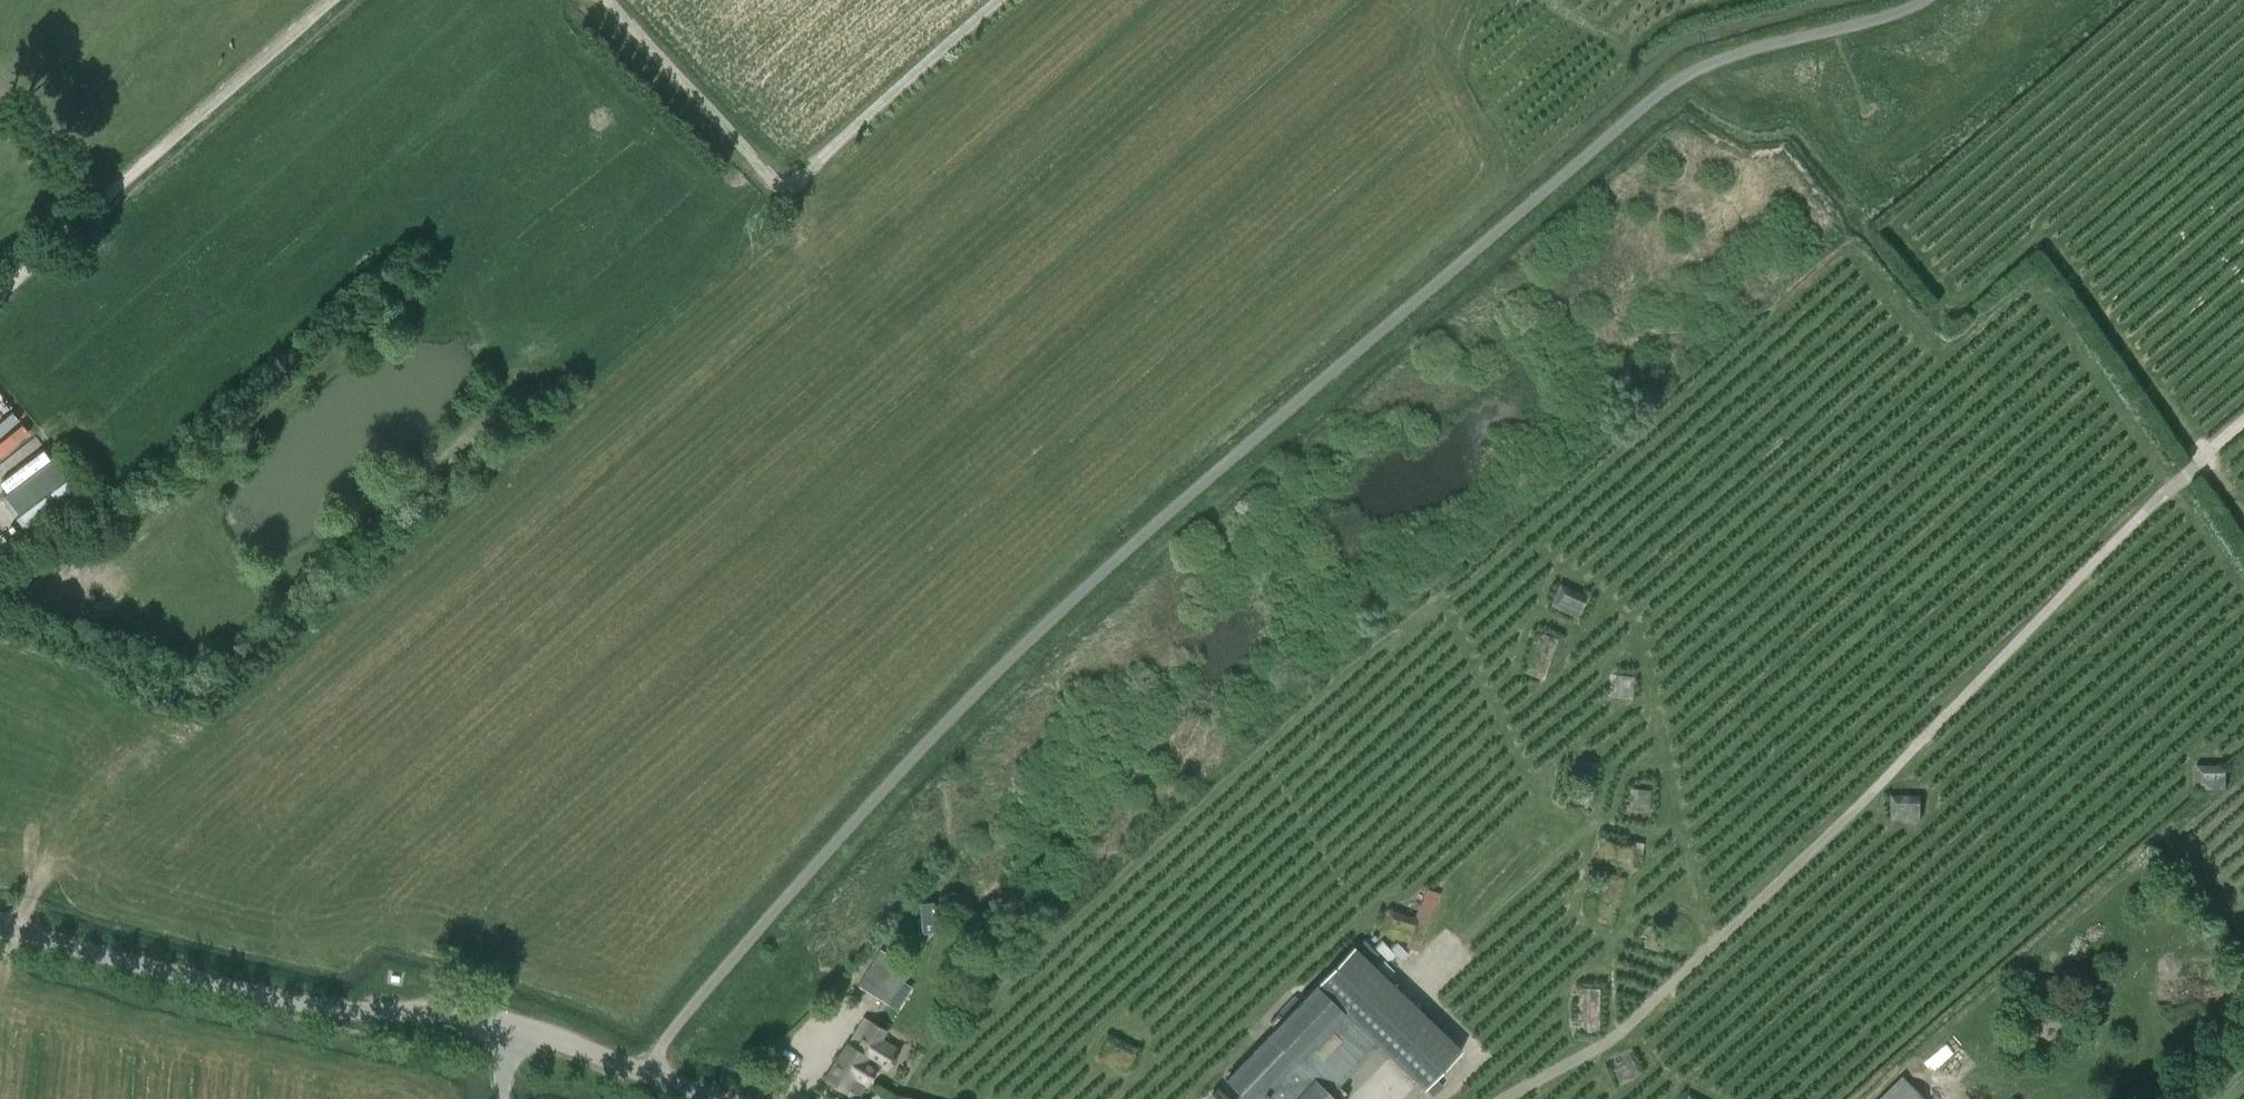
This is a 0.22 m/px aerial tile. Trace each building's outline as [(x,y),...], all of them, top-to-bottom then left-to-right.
[(27,433),(2,404),(0,405),(0,456),(27,433)] [(0,479),(0,485),(29,531),(82,499),(50,448),(0,479)] [(1547,609),(1578,624),(1589,601),(1558,587),(1547,609)] [(1522,667),(1521,670),(1521,671),(1524,672),(1522,677),(1546,686),(1562,642),(1539,633),(1537,638),(1533,637),(1533,638),(1532,641),(1531,642),(1535,644),(1526,667),(1523,666),(1522,667)] [(1608,690),(1609,690),(1608,693),(1607,693),(1607,694),(1608,695),(1607,700),(1631,705),(1636,683),(1612,678),(1609,689),(1608,689),(1608,690)] [(2228,770),(2194,770),(2194,795),(2228,795),(2228,770)] [(1629,807),(1630,807),(1630,810),(1629,810),(1629,811),(1630,811),(1629,817),(1654,818),(1656,796),(1631,794),(1630,806),(1629,806),(1629,807)] [(1923,801),(1889,801),(1889,825),(1923,825),(1923,801)] [(1518,846),(1529,839),(1519,823),(1507,830),(1518,846)] [(1473,889),(1483,879),(1470,866),(1460,876),(1473,889)] [(1411,950),(1424,954),(1444,895),(1431,891),(1411,950)] [(934,903),(920,904),(922,934),(936,932),(934,903)] [(1330,1094),(1377,1045),(1424,1090),(1426,1088),(1434,1097),(1444,1087),(1435,1078),(1462,1051),(1354,946),(1225,1079),(1246,1098),(1336,1098),(1330,1094)] [(883,955),(862,989),(885,1003),(898,982),(903,986),(911,973),(883,955)] [(1570,1028),(1570,1031),(1570,1032),(1574,1032),(1574,1038),(1599,1038),(1600,991),(1574,991),(1574,997),(1570,997),(1570,998),(1570,1001),(1570,1002),(1574,1002),(1574,1027),(1570,1027),(1570,1028)] [(849,1047),(828,1082),(848,1094),(850,1091),(858,1096),(862,1095),(867,1085),(868,1085),(877,1070),(880,1069),(886,1059),(885,1055),(876,1049),(886,1032),(871,1024),(855,1051),(849,1047)] [(1617,1060),(1618,1061),(1615,1063),(1614,1062),(1613,1062),(1614,1063),(1609,1066),(1621,1088),(1641,1077),(1629,1055),(1619,1061),(1618,1060),(1617,1060)] [(1903,1075),(1879,1098),(1927,1098),(1903,1075)]
